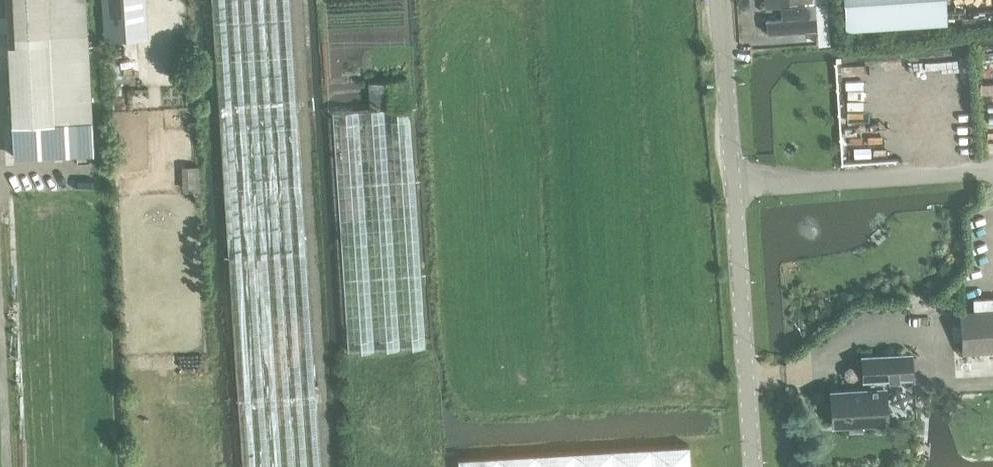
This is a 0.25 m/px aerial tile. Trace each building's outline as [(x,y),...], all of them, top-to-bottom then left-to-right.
[(13,124),(92,121),(88,48),(86,0),(6,0),(13,124)] [(123,28),(148,27),(147,0),(107,0),(108,29),(123,28)] [(293,48),(289,0),(212,0),(243,466),(320,466),(293,48)] [(945,20),(944,0),(844,0),(846,27),(945,20)] [(764,18),(763,33),(817,34),(818,19),(764,18)] [(368,82),(370,105),(370,106),(407,104),(406,79),(368,82)] [(349,350),(426,346),(410,106),(333,111),(349,350)] [(197,165),(182,165),(183,191),(199,190),(197,165)] [(992,350),(992,310),(960,311),(963,351),(992,350)] [(884,386),(884,379),(915,377),(913,352),(863,355),(864,379),(868,379),(869,387),(831,389),(833,425),(889,421),(887,386),(884,386)] [(690,444),(458,458),(459,466),(691,466),(690,444)]
